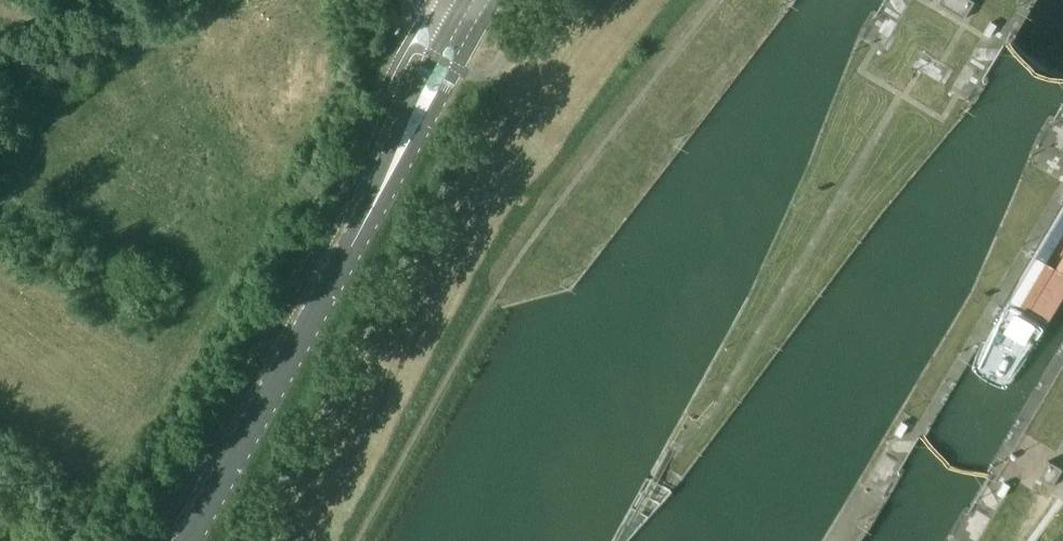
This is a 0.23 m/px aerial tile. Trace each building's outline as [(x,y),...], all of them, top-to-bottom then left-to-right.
[(975,1),(974,0),(941,0),(939,3),(965,18),(975,1)] [(984,33),(991,37),(998,25),(992,21),(984,33)] [(896,433),(902,437),(909,425),(903,421),(896,433)] [(1062,469),(1056,465),(1049,461),(1039,477),(1047,482),(1052,486),(1062,469)] [(998,494),(1004,497),(1011,486),(1005,482),(998,494)]
